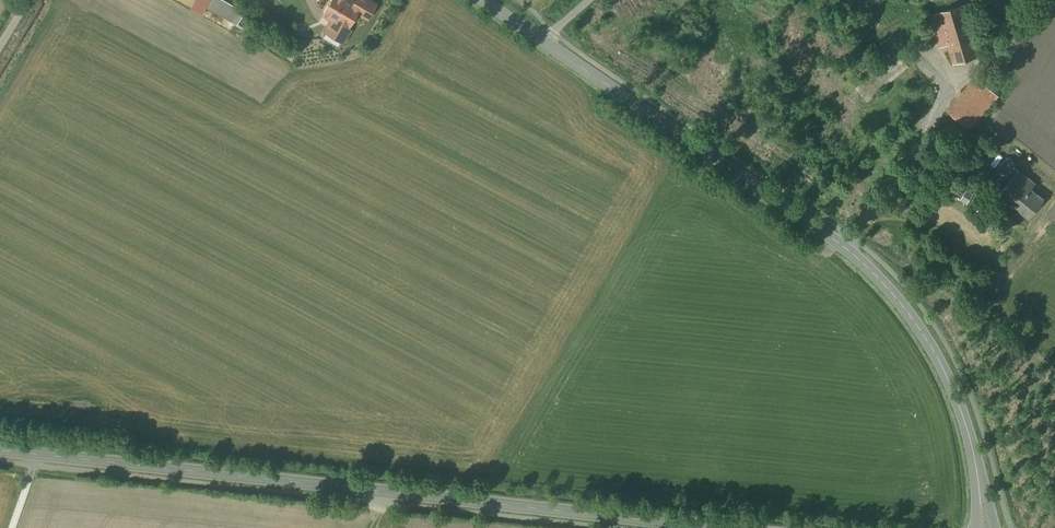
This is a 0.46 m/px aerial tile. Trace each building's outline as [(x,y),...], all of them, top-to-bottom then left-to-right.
[(343,0),(330,0),(321,17),(329,21),(321,36),(344,47),(353,31),(346,27),(353,14),(366,22),(377,1),(375,0),(349,0),(348,2),(343,0)] [(965,5),(931,15),(941,47),(948,45),(953,62),(952,62),(953,64),(980,56),(965,5)] [(998,96),(977,77),(948,109),(968,128),(972,124),(998,96)] [(1007,157),(995,171),(1003,177),(1014,163),(1007,157)] [(1035,184),(1012,166),(1004,176),(1011,181),(1001,193),(1031,217),(1044,199),(1031,189),(1035,184)]
